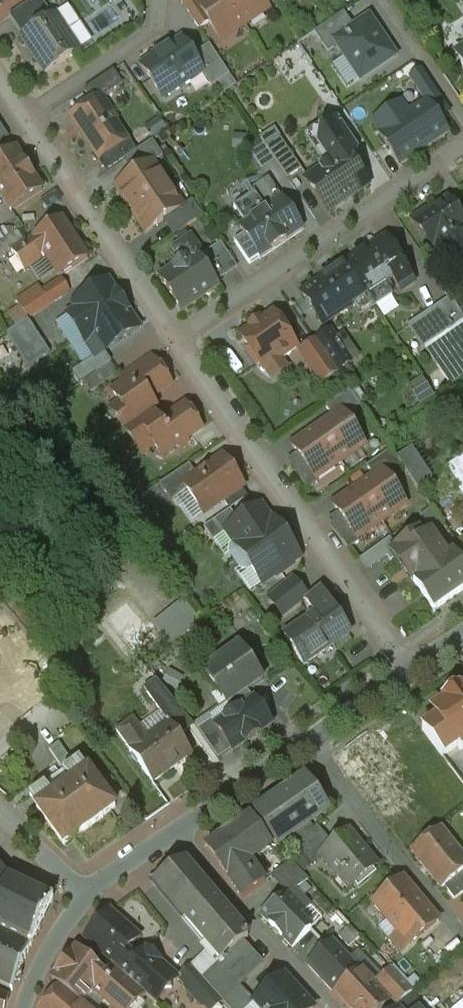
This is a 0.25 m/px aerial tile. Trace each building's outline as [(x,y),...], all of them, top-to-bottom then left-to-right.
[(9,16),(23,36),(47,19),(43,13),(49,10),(42,0),(33,0),(9,16)] [(197,4),(205,16),(209,22),(221,40),(245,24),(228,0),(202,0),(197,4)] [(245,24),(268,9),(263,0),(228,0),(245,24)] [(23,36),(22,37),(46,73),(79,50),(67,32),(77,25),(78,20),(71,9),(65,7),(47,19),(23,36)] [(205,16),(195,22),(199,29),(209,22),(205,16)] [(396,57),(370,18),(335,41),(361,81),(396,57)] [(204,77),(207,75),(195,58),(184,41),(143,69),(165,103),(204,77)] [(230,75),(210,47),(195,58),(207,75),(204,77),(212,88),(230,75)] [(114,70),(84,90),(93,103),(99,99),(100,100),(123,84),(114,70)] [(451,112),(422,71),(409,79),(426,104),(427,103),(439,120),(451,112)] [(100,100),(99,99),(93,103),(72,118),(100,160),(127,142),(117,125),(119,119),(114,113),(108,112),(100,100)] [(402,104),(373,124),(380,135),(401,165),(448,134),(439,120),(427,103),(426,104),(409,115),(402,104)] [(324,123),(305,136),(323,163),(319,165),(323,171),(333,165),(320,146),(323,133),(328,129),(324,123)] [(328,129),(323,133),(320,146),(333,165),(323,171),(308,181),(329,213),(368,186),(351,161),(354,158),(356,151),(337,123),(328,129)] [(274,130),(262,138),(267,147),(280,138),(274,130)] [(302,170),(280,138),(267,147),(266,148),(288,179),(302,170)] [(153,141),(123,161),(134,177),(153,164),(154,164),(164,157),(153,141)] [(15,149),(0,159),(0,193),(12,211),(43,190),(15,149)] [(134,177),(118,187),(133,209),(168,186),(154,164),(153,164),(134,177)] [(270,180),(253,192),(266,210),(283,199),(270,180)] [(168,186),(133,209),(148,232),(163,221),(183,208),(168,186)] [(266,210),(240,228),(261,259),(304,230),(283,199),(266,210)] [(428,214),(426,212),(413,221),(414,223),(414,224),(433,252),(435,251),(447,269),(462,258),(462,222),(448,200),(428,214)] [(183,208),(163,221),(174,237),(204,217),(193,201),(183,208)] [(61,218),(34,236),(47,256),(60,276),(88,259),(61,218)] [(0,243),(0,248),(4,255),(5,256),(12,251),(25,242),(18,232),(0,243)] [(192,235),(172,249),(182,264),(197,253),(198,254),(202,251),(192,235)] [(25,242),(12,251),(25,272),(47,256),(34,236),(25,242)] [(386,239),(347,265),(367,296),(368,295),(369,297),(372,296),(370,294),(385,284),(393,278),(406,270),(407,270),(386,239)] [(182,264),(160,278),(183,312),(220,287),(198,254),(197,253),(182,264)] [(347,265),(303,294),(323,325),(352,306),(367,296),(347,265)] [(406,270),(393,278),(402,291),(414,283),(406,270)] [(38,287),(17,301),(28,318),(66,293),(58,282),(52,286),(47,289),(48,289),(42,293),(38,287)] [(110,283),(75,306),(106,354),(142,330),(110,283)] [(385,284),(370,294),(372,296),(369,297),(368,295),(367,296),(375,307),(375,308),(393,297),(385,284)] [(367,296),(352,306),(360,317),(375,307),(367,296)] [(408,327),(423,350),(425,349),(451,386),(462,378),(462,317),(451,298),(408,327)] [(274,315),(261,324),(259,321),(250,327),(250,328),(240,336),(249,349),(246,351),(257,367),(260,365),(262,367),(277,357),(279,359),(296,348),(274,315)] [(51,353),(29,320),(7,334),(29,368),(51,353)] [(351,364),(328,332),(316,340),(338,373),(351,364)] [(338,373),(316,340),(299,352),(300,352),(321,383),(321,384),(338,373)] [(151,356),(121,377),(126,383),(113,392),(128,413),(119,420),(119,421),(151,400),(172,385),(171,383),(170,383),(157,364),(156,362),(152,357),(151,356)] [(102,361),(92,368),(96,374),(106,367),(102,361)] [(423,380),(410,388),(419,402),(432,394),(423,380)] [(361,406),(350,390),(326,407),(333,418),(342,412),(346,418),(361,406)] [(151,400),(119,421),(126,431),(153,413),(158,410),(151,400)] [(186,405),(160,423),(147,434),(163,456),(176,447),(181,449),(188,444),(189,438),(202,429),(201,427),(187,407),(186,405)] [(333,418),(292,446),(316,480),(365,446),(346,418),(342,412),(333,418)] [(153,413),(126,431),(134,443),(147,434),(160,423),(153,413)] [(432,478),(413,449),(398,459),(403,466),(422,494),(431,487),(432,478)] [(391,450),(367,467),(374,477),(382,471),(387,477),(403,466),(398,459),(391,450)] [(454,463),(462,476),(462,457),(454,463)] [(197,476),(184,486),(188,491),(194,501),(199,497),(209,511),(243,487),(223,458),(197,476)] [(189,465),(160,485),(171,502),(188,491),(184,486),(197,476),(189,465)] [(374,477),(333,505),(357,539),(406,505),(387,477),(382,471),(374,477)] [(271,520),(261,507),(239,522),(226,532),(226,533),(235,545),(232,547),(231,553),(242,568),(248,569),(251,567),(263,584),(300,558),(272,519),(271,520)] [(231,511),(204,528),(214,542),(226,533),(226,532),(239,522),(231,511)] [(428,527),(395,550),(416,579),(448,556),(428,527)] [(413,581),(435,611),(462,590),(462,564),(454,552),(448,556),(416,579),(413,581)] [(309,599),(293,579),(268,599),(284,619),(305,602),(309,599)] [(351,631),(321,589),(309,599),(305,602),(315,616),(316,615),(316,616),(334,643),(351,631)] [(183,601),(153,625),(170,645),(200,621),(183,601)] [(156,638),(127,602),(106,619),(135,655),(156,638)] [(315,616),(284,637),(303,666),(335,644),(334,643),(316,616),(316,615),(315,616)] [(240,646),(204,672),(227,705),(233,714),(254,699),(248,691),(263,680),(240,646)] [(58,686),(49,675),(39,684),(49,695),(58,686)] [(193,726),(156,681),(144,690),(169,724),(179,736),(193,726)] [(445,701),(447,703),(434,713),(439,719),(423,731),(446,762),(448,760),(462,750),(462,692),(462,693),(460,691),(445,701)] [(216,725),(215,726),(232,751),(232,752),(233,753),(234,752),(272,726),(273,725),(272,724),(255,700),(256,700),(255,698),(254,699),(233,714),(216,725)] [(169,724),(148,739),(134,720),(117,732),(131,751),(130,752),(133,757),(132,758),(137,765),(139,764),(153,783),(192,755),(179,736),(169,724)] [(232,751),(215,726),(216,725),(213,720),(198,730),(218,760),(232,751)] [(397,758),(377,729),(336,758),(356,787),(357,786),(375,810),(401,791),(391,777),(388,779),(381,769),(397,758)] [(59,744),(49,750),(62,769),(72,762),(59,744)] [(80,761),(64,772),(71,783),(53,797),(45,786),(30,796),(38,807),(37,808),(64,846),(84,832),(85,833),(104,819),(103,818),(116,808),(89,771),(88,771),(80,761)] [(307,777),(254,814),(277,847),(291,837),(295,843),(314,829),(300,809),(320,796),(307,777)] [(250,817),(207,848),(243,899),(266,883),(255,867),(248,872),(245,867),(272,848),(250,817)] [(314,829),(295,843),(304,854),(326,836),(317,826),(314,829)] [(441,828),(411,851),(442,890),(445,887),(455,899),(462,893),(462,856),(441,828)] [(333,845),(321,855),(322,856),(339,876),(337,877),(339,879),(341,878),(349,888),(345,892),(346,893),(378,866),(349,831),(333,845)] [(326,836),(304,854),(312,864),(322,856),(321,855),(333,845),(326,836)] [(291,862),(272,876),(286,896),(294,890),(308,880),(291,862)] [(249,938),(185,863),(157,883),(211,947),(223,960),(243,941),(244,942),(249,938)] [(0,871),(0,931),(32,946),(54,900),(8,878),(12,874),(5,867),(1,872),(0,871)] [(404,878),(373,904),(397,934),(390,940),(401,953),(440,920),(404,878)] [(286,896),(260,914),(293,948),(312,930),(299,917),(310,907),(294,890),(286,896)] [(161,962),(147,950),(141,956),(132,948),(132,947),(140,938),(110,911),(85,940),(114,965),(113,967),(146,996),(156,1004),(157,1003),(153,999),(161,990),(172,989),(171,978),(172,977),(177,981),(178,980),(160,963),(161,962)] [(350,926),(339,937),(349,947),(360,937),(350,926)] [(13,992),(32,946),(0,931),(0,986),(13,992)] [(203,980),(223,1003),(228,1007),(232,1007),(242,998),(235,991),(263,963),(244,942),(243,941),(223,960),(203,980)] [(359,969),(333,942),(308,966),(334,994),(359,969)] [(211,947),(191,967),(192,968),(203,980),(223,960),(211,947)] [(53,980),(83,1004),(92,992),(110,1007),(136,1007),(138,1006),(105,976),(105,975),(77,949),(53,980)] [(146,996),(113,967),(105,975),(105,976),(138,1006),(146,996)] [(203,980),(192,968),(179,979),(187,988),(185,989),(201,1007),(215,995),(222,1004),(223,1003),(203,980)] [(359,969),(334,994),(348,1007),(385,1007),(391,1002),(374,985),(359,969)] [(412,993),(390,970),(378,981),(374,985),(391,1002),(395,998),(400,1003),(401,1004),(412,993)] [(283,977),(255,1002),(261,1007),(312,1007),(302,997),(300,999),(290,988),(292,986),(283,977)] [(82,1005),(83,1004),(53,980),(52,981),(59,986),(41,1007),(86,1007),(82,1005)] [(401,1004),(404,1007),(425,1007),(412,993),(401,1004)] [(10,999),(0,995),(0,1007),(7,1007),(10,999)]
